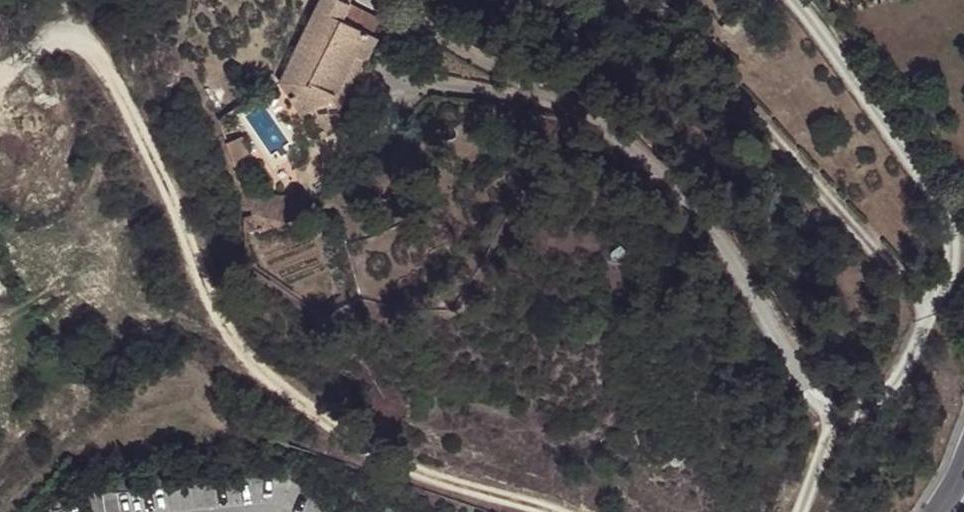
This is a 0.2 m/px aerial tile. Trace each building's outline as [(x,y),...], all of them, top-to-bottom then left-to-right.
[(360,40),(364,41),(373,21),(343,5),(346,0),(315,0),(284,58),(304,90),(335,69),(353,35),(360,40)] [(338,80),(360,40),(353,35),(335,69),(338,80)] [(345,92),(338,80),(335,69),(304,90),(314,106),(324,101),(326,105),(345,92)] [(227,129),(236,153),(253,146),(244,123),(227,129)] [(294,182),(248,179),(261,218),(302,203),(294,182)] [(657,382),(653,385),(651,392),(658,391),(661,388),(657,382)]
